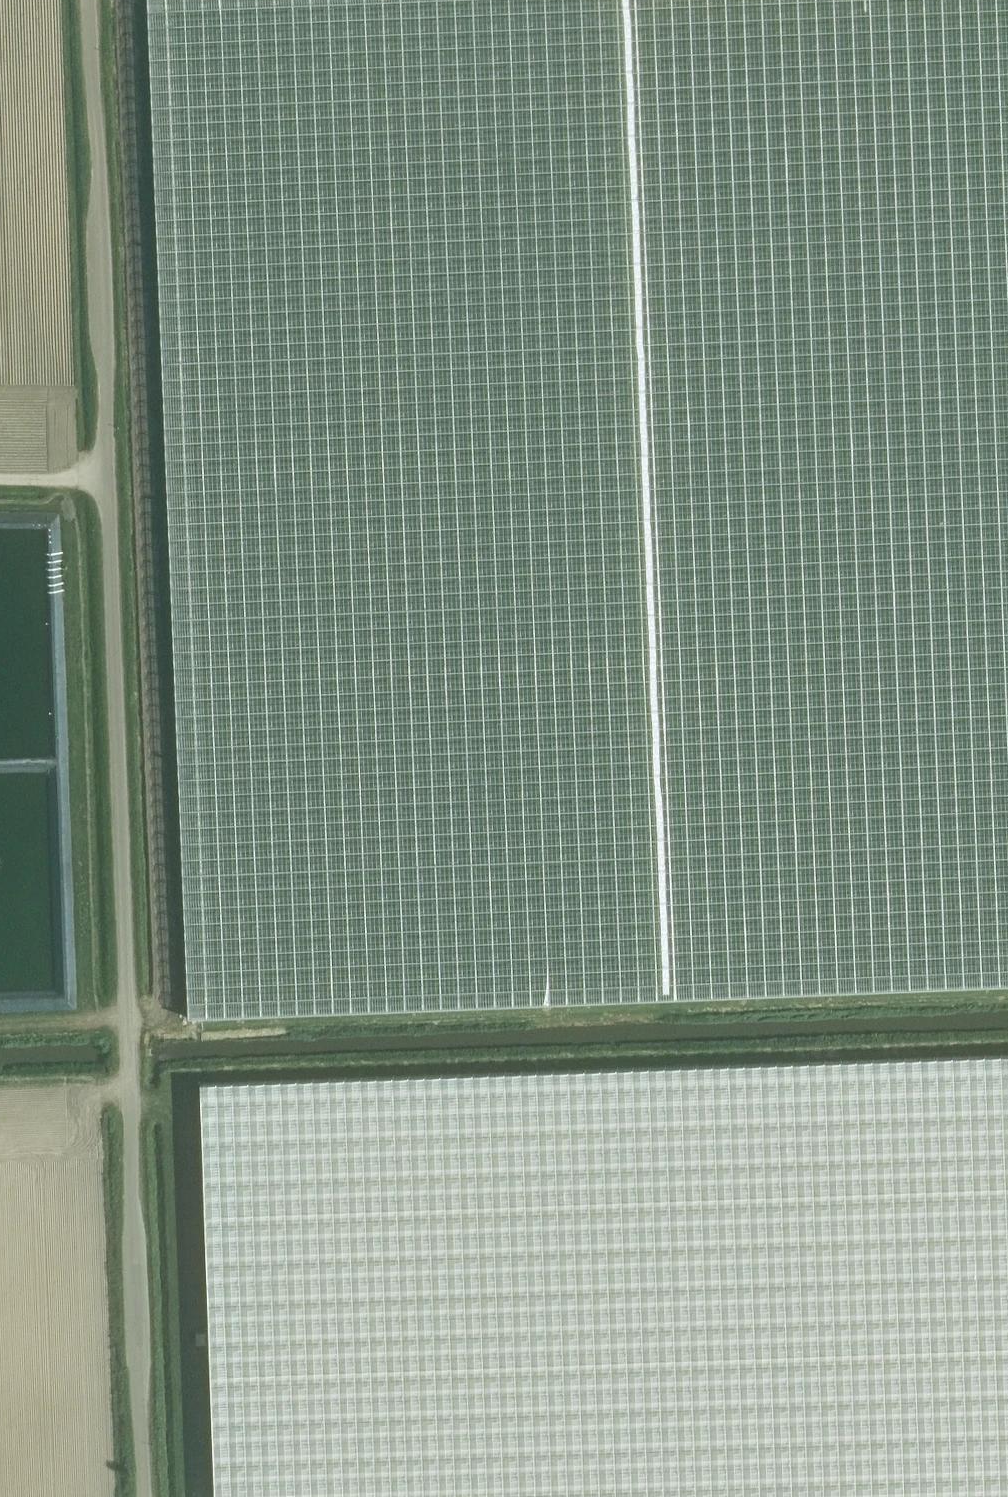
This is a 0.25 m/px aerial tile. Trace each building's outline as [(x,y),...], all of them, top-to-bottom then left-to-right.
[(190,1017),(1007,984),(1007,0),(149,0),(190,1017)] [(202,1083),(216,1496),(1007,1496),(1007,1054),(202,1083)]
